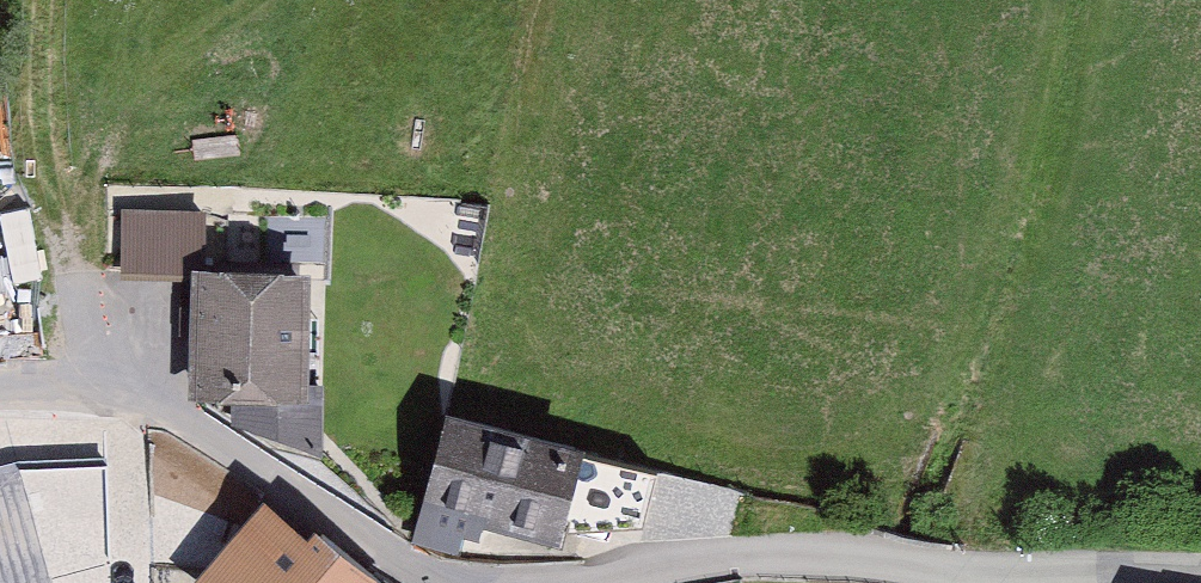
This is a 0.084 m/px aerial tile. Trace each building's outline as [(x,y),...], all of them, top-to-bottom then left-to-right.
[(121,268),(160,267),(160,244),(204,243),(203,198),(120,199),(121,268)] [(299,279),(199,278),(199,311),(183,311),(183,331),(199,331),(198,385),(237,386),(237,421),(318,450),(318,384),(298,383),(299,279)] [(657,471),(448,416),(425,500),(552,533),(561,498),(645,520),(657,471)] [(52,578),(105,565),(101,462),(19,465),(0,470),(0,582),(53,582),(52,578)] [(561,498),(557,517),(569,520),(565,533),(643,528),(645,520),(561,498)] [(321,533),(310,546),(268,511),(235,549),(275,582),(381,582),(321,533)]
